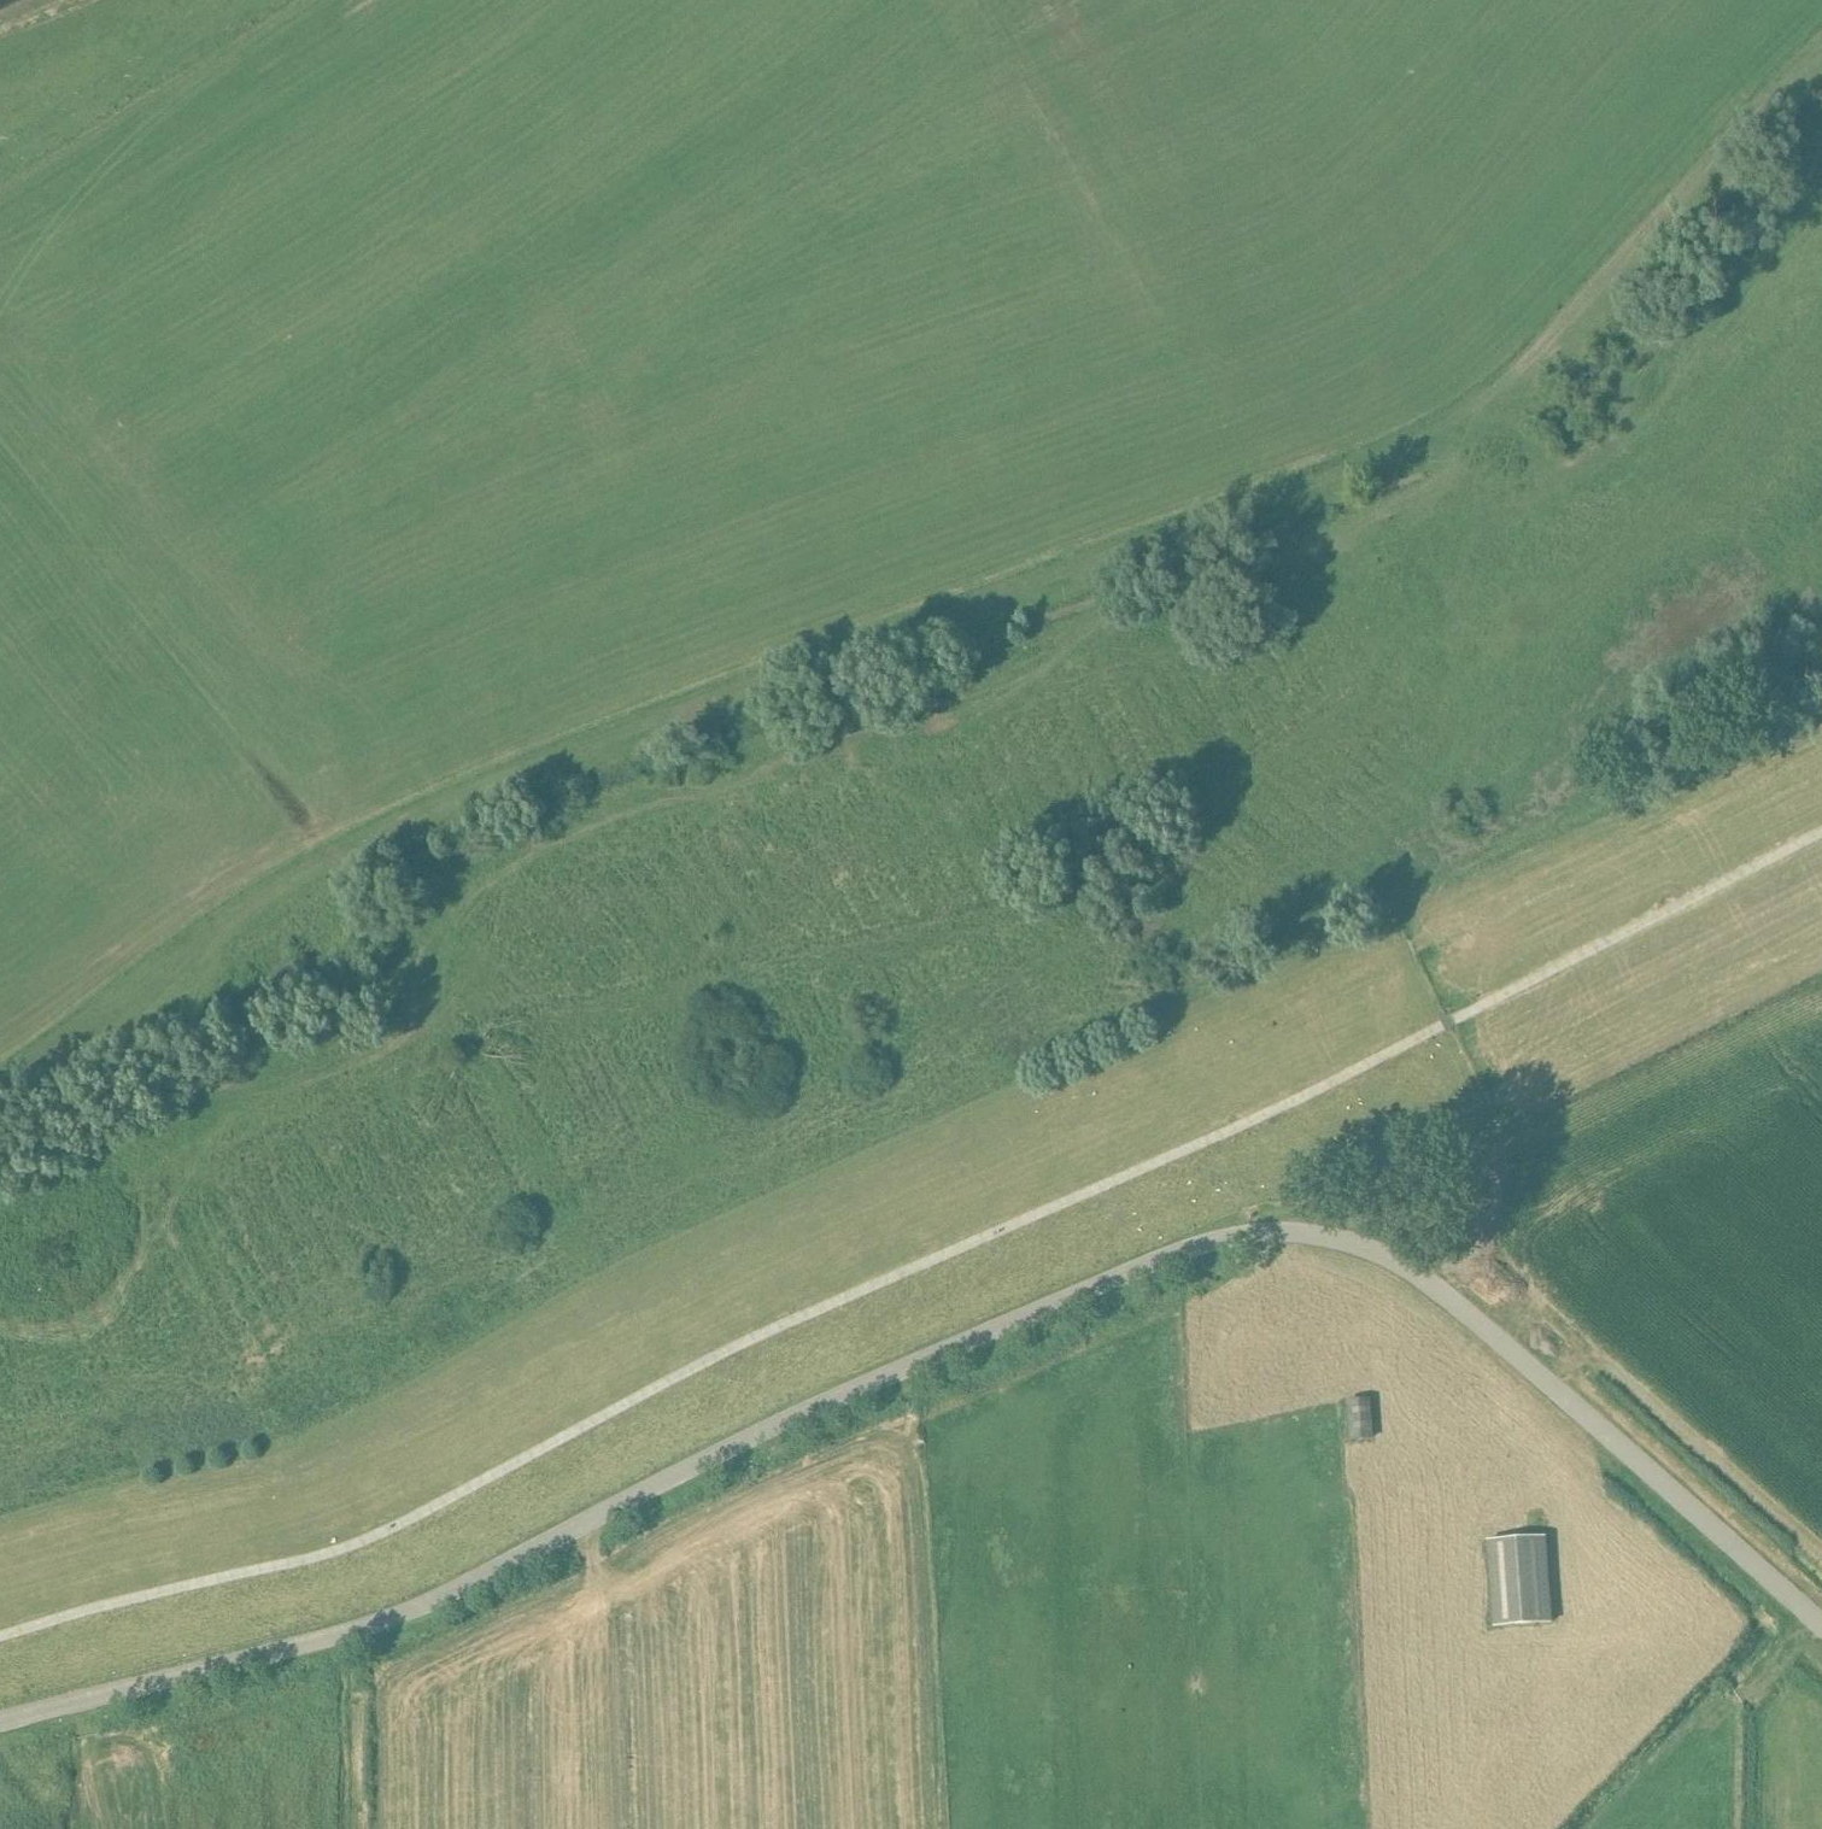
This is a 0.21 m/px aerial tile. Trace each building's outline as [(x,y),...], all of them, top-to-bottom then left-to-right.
[(1372,1438),(1370,1398),(1347,1399),(1349,1440),(1372,1438)] [(1545,1538),(1488,1542),(1494,1627),(1551,1622),(1545,1538)]
